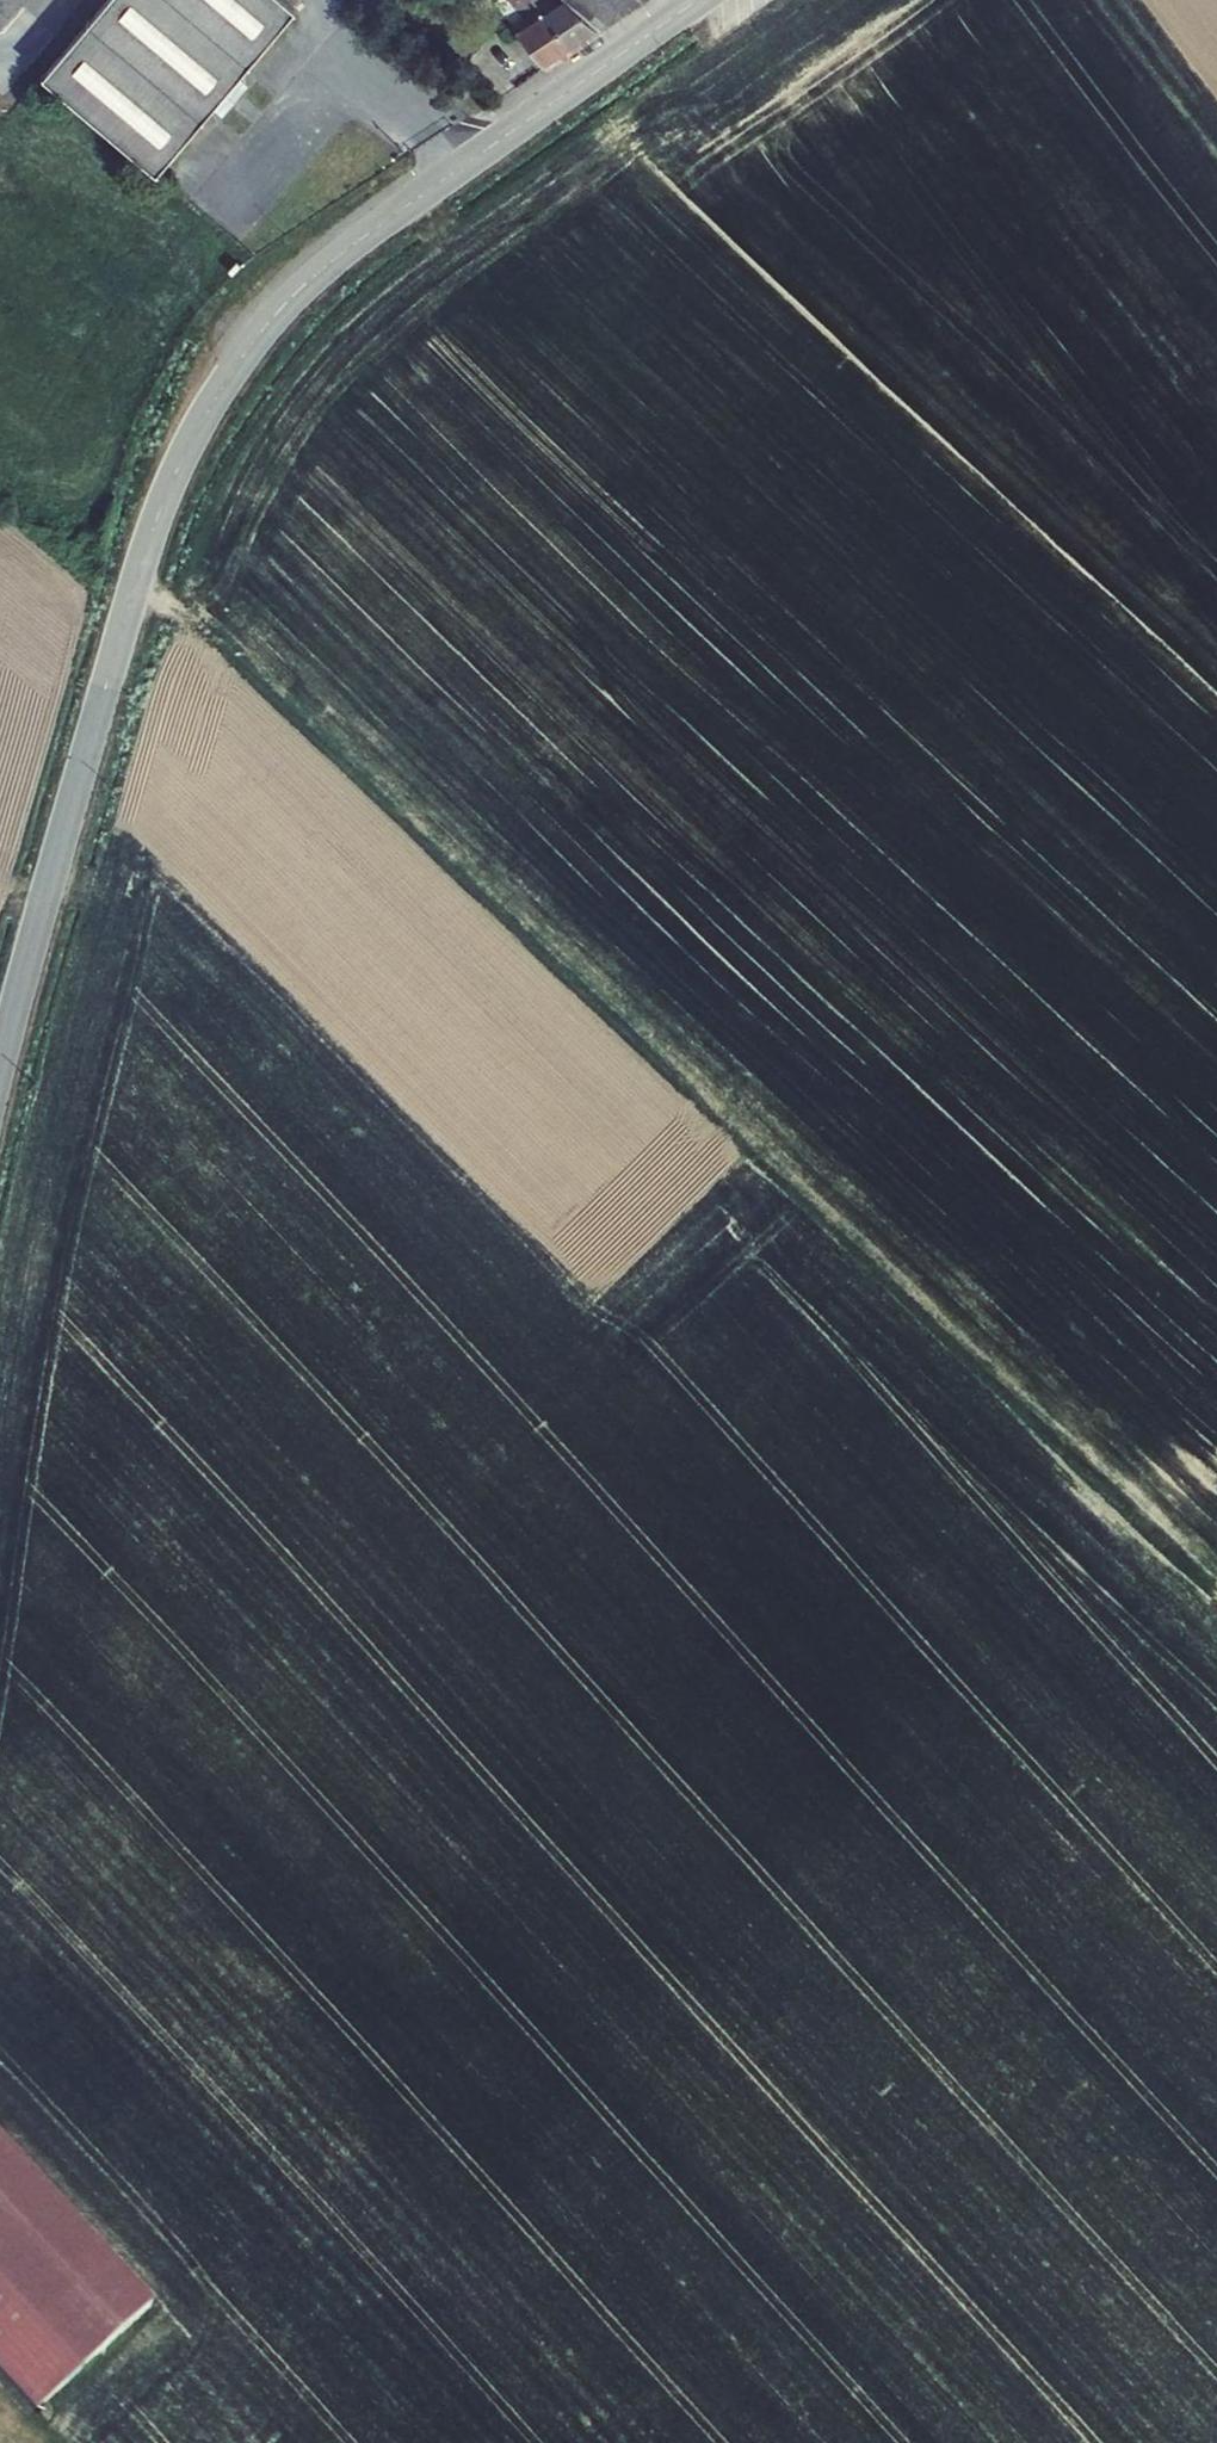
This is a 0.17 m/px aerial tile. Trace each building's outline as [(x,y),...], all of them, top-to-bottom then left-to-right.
[(21,0),(0,0),(0,25),(21,0)] [(42,77),(157,174),(295,11),(282,0),(107,0),(42,77)] [(524,7),(517,0),(478,0),(484,5),(475,16),(537,71),(571,50),(524,7)] [(599,30),(565,0),(532,0),(524,7),(571,50),(600,31),(599,30)] [(599,30),(642,0),(565,0),(599,30)] [(33,2411),(128,2325),(0,2183),(0,2374),(33,2411)]
